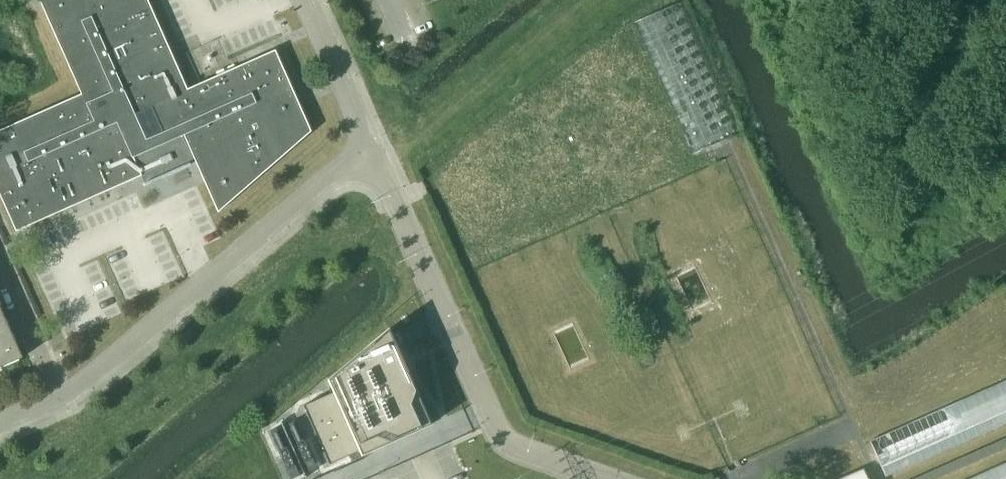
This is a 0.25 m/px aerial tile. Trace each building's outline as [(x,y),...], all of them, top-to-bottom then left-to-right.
[(275,50),(187,89),(148,0),(40,0),(81,94),(0,130),(0,195),(16,231),(140,176),(144,185),(196,162),(218,212),(311,131),(300,107),(275,50)] [(740,132),(681,0),(677,0),(643,15),(703,148),(740,132)] [(22,357),(0,307),(0,367),(22,357)] [(333,391),(303,405),(325,454),(330,464),(359,451),(361,455),(431,424),(401,357),(388,329),(328,379),(333,391)] [(878,461),(885,476),(1005,423),(1005,379),(869,440),(878,461)] [(310,473),(318,469),(296,419),(287,423),(310,473)] [(293,478),(296,478),(303,476),(281,426),(272,430),(293,478)] [(905,478),(932,478),(1005,446),(1005,435),(905,478)] [(969,478),(1005,478),(1005,462),(969,478)] [(839,478),(868,478),(863,468),(839,478)]
